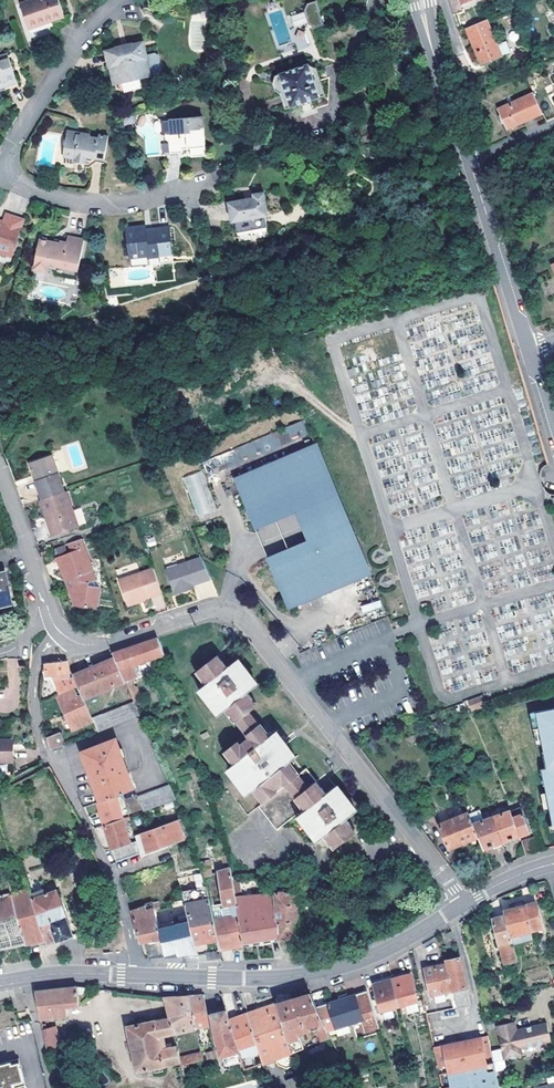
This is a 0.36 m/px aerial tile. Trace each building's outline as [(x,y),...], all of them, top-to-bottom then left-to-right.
[(27,28),(51,20),(63,17),(57,0),(28,0),(18,3),(27,28)] [(323,28),(315,5),(306,8),(304,14),(308,28),(314,31),(323,28)] [(308,28),(304,14),(286,20),(291,34),(308,28)] [(486,19),(465,28),(481,64),(502,56),(510,52),(506,41),(497,44),(486,19)] [(117,50),(106,53),(110,69),(110,68),(114,68),(117,81),(130,79),(134,73),(140,77),(146,75),(148,72),(146,60),(148,60),(144,44),(133,46),(128,47),(128,50),(123,51),(122,48),(117,49),(117,50)] [(15,82),(7,58),(0,60),(0,87),(15,82)] [(309,66),(279,76),(274,85),(277,92),(282,96),(287,109),(326,96),(318,72),(309,66)] [(114,68),(110,68),(114,86),(150,78),(148,72),(146,75),(140,77),(134,73),(130,79),(117,81),(114,68)] [(542,111),(533,90),(498,106),(507,126),(542,111)] [(201,118),(159,122),(160,132),(164,140),(161,140),(163,156),(190,154),(190,158),(204,157),(201,118)] [(78,132),(68,131),(63,156),(75,158),(75,162),(85,164),(86,164),(86,160),(92,161),(96,159),(105,160),(108,140),(106,140),(106,137),(100,136),(99,139),(91,137),(91,134),(85,134),(81,135),(78,135),(78,132)] [(86,164),(85,164),(84,167),(90,168),(97,162),(104,164),(105,160),(96,159),(92,161),(86,160),(86,164)] [(241,199),(226,202),(229,222),(232,222),(234,233),(264,227),(263,217),(265,216),(262,192),(250,194),(251,198),(251,202),(242,203),(241,199)] [(9,253),(19,221),(19,218),(6,214),(2,215),(0,220),(0,251),(9,253)] [(125,227),(127,257),(146,256),(146,258),(160,256),(161,263),(171,262),(168,227),(150,229),(150,231),(144,231),(144,229),(144,225),(125,227)] [(49,240),(34,237),(28,267),(42,270),(43,265),(51,267),(51,265),(62,267),(61,269),(73,271),(80,238),(63,234),(62,240),(55,239),(55,241),(49,240)] [(51,265),(51,267),(50,272),(71,277),(73,271),(61,269),(62,267),(51,265)] [(493,284),(490,276),(483,279),(485,286),(493,284)] [(303,420),(202,462),(208,476),(309,434),(303,420)] [(369,575),(316,445),(241,476),(238,478),(238,481),(251,513),(252,515),(254,516),(255,516),(256,516),(314,492),(322,510),(320,511),(318,513),(318,516),(320,522),(321,523),(322,524),(327,522),(335,542),(279,565),(276,567),(276,571),(276,573),(288,602),(290,603),(292,605),(295,605),(369,575)] [(41,500),(64,492),(52,456),(32,463),(30,466),(32,473),(36,475),(37,479),(35,480),(41,500)] [(201,471),(183,477),(197,517),(216,510),(201,471)] [(41,500),(40,500),(48,522),(50,521),(55,534),(79,526),(67,491),(64,492),(41,500)] [(74,510),(79,524),(85,522),(81,507),(74,510)] [(272,524),(257,530),(263,546),(301,532),(294,515),(272,524)] [(50,536),(55,534),(50,521),(48,522),(45,523),(50,536)] [(85,546),(82,538),(67,543),(70,551),(85,546)] [(91,562),(85,546),(70,551),(58,556),(67,579),(75,579),(73,594),(77,604),(90,606),(90,603),(98,604),(102,587),(91,585),(90,583),(97,580),(90,563),(91,562)] [(211,579),(201,557),(166,569),(174,594),(187,590),(186,588),(193,585),(211,579)] [(162,593),(153,568),(120,581),(128,604),(145,598),(145,599),(162,593)] [(9,607),(5,585),(8,584),(7,573),(0,574),(0,608),(9,607)] [(146,601),(145,599),(145,598),(128,604),(129,607),(146,601)] [(363,613),(383,607),(380,599),(361,606),(363,613)] [(114,659),(125,682),(125,683),(133,702),(134,703),(138,701),(130,681),(134,679),(129,666),(164,654),(158,638),(145,643),(112,653),(114,659)] [(294,755),(287,746),(285,748),(283,744),(278,748),(276,746),(273,741),(279,737),(274,730),(268,735),(248,711),(255,706),(250,699),(252,697),(248,691),(257,683),(251,675),(249,676),(243,669),(245,668),(238,658),(228,666),(223,659),(221,661),(218,657),(216,655),(199,667),(209,680),(206,683),(200,687),(208,697),(209,696),(212,699),(222,712),(224,710),(245,737),(236,744),(235,742),(224,750),(233,762),(231,764),(228,766),(234,774),(235,773),(242,782),(241,783),(248,792),(251,789),(255,786),(263,798),(260,801),(257,803),(278,829),(299,813),(301,815),(310,827),(312,830),(311,831),(318,840),(323,836),(327,833),(336,846),(355,831),(345,818),(355,810),(347,800),(345,802),(339,794),(341,793),(334,784),(325,792),(319,785),(316,787),(314,784),(312,780),(314,778),(304,766),(296,773),(287,761),(294,755)] [(114,659),(100,664),(101,668),(98,669),(95,670),(94,666),(73,674),(74,677),(75,678),(78,685),(79,687),(82,695),(83,697),(125,682),(114,659)] [(54,680),(74,677),(73,674),(72,671),(68,672),(67,660),(45,663),(47,675),(53,675),(54,680)] [(249,676),(251,675),(252,674),(246,666),(245,668),(243,669),(249,676)] [(199,667),(196,670),(206,683),(209,680),(199,667)] [(58,694),(78,685),(75,678),(55,687),(58,694)] [(72,730),(93,721),(92,717),(83,697),(82,695),(75,698),(71,690),(57,697),(72,730)] [(468,700),(470,706),(471,710),(485,705),(481,695),(468,700)] [(219,714),(222,712),(212,699),(209,702),(219,714)] [(459,710),(470,706),(468,700),(456,704),(459,710)] [(133,702),(92,717),(93,721),(98,731),(139,715),(134,703),(133,702)] [(535,714),(542,746),(543,754),(549,753),(552,769),(547,770),(550,786),(544,787),(546,795),(549,812),(553,827),(553,710),(535,714)] [(535,714),(529,715),(536,748),(542,746),(535,714)] [(59,734),(48,738),(51,749),(63,744),(59,734)] [(209,741),(206,736),(199,739),(202,744),(209,741)] [(285,748),(287,746),(289,745),(283,738),(281,739),(279,737),(273,741),(276,746),(278,748),(283,744),(285,748)] [(0,738),(0,759),(13,759),(13,748),(10,748),(10,738),(0,738)] [(115,796),(122,793),(133,789),(115,739),(81,751),(98,802),(115,796)] [(222,752),(231,764),(233,762),(224,750),(222,752)] [(542,755),(545,770),(547,770),(552,769),(549,753),(543,754),(542,755)] [(545,770),(540,772),(543,787),(544,787),(550,786),(547,770),(545,770)] [(239,784),(241,783),(242,782),(235,773),(234,774),(232,776),(239,784)] [(135,797),(141,812),(175,800),(169,786),(135,797)] [(255,786),(251,789),(260,801),(263,798),(255,786)] [(345,802),(347,800),(349,799),(342,791),(341,793),(339,794),(345,802)] [(546,795),(540,796),(544,813),(549,812),(546,795)] [(97,802),(100,813),(101,816),(104,825),(122,819),(115,796),(98,802),(97,802)] [(448,848),(477,836),(470,818),(463,802),(434,814),(448,848)] [(519,806),(491,817),(501,842),(529,831),(519,806)] [(470,818),(477,836),(483,849),(501,842),(491,817),(484,819),(482,813),(470,818)] [(310,827),(301,815),(298,818),(307,829),(310,827)] [(126,821),(125,818),(122,819),(104,825),(115,863),(140,854),(136,841),(130,843),(123,822),(126,821)] [(136,841),(140,854),(167,844),(166,841),(181,836),(175,820),(134,836),(136,841)] [(333,849),(336,846),(327,833),(323,836),(333,849)] [(200,862),(201,866),(203,873),(204,878),(215,875),(214,872),(211,872),(209,864),(208,861),(200,862)] [(382,864),(369,866),(370,875),(383,873),(382,864)] [(220,906),(210,907),(221,950),(231,948),(244,946),(233,879),(231,869),(227,870),(219,872),(225,906),(230,906),(232,917),(224,919),(221,908),(220,906)] [(221,950),(210,907),(204,878),(203,873),(196,875),(200,888),(181,894),(183,901),(197,954),(204,953),(210,952),(221,950)] [(279,939),(273,894),(267,894),(242,897),(239,879),(233,879),(244,946),(258,943),(279,939)] [(9,885),(11,894),(25,944),(25,945),(40,942),(45,941),(31,899),(27,889),(16,892),(15,888),(20,887),(18,882),(9,885)] [(275,893),(273,894),(279,939),(298,936),(298,883),(276,885),(275,893)] [(45,941),(45,943),(57,939),(58,940),(73,935),(55,891),(31,899),(45,941)] [(2,896),(14,946),(17,946),(25,944),(11,894),(2,896)] [(11,947),(14,946),(2,896),(0,897),(0,950),(11,947)] [(193,954),(197,954),(183,901),(178,903),(181,919),(163,923),(159,911),(154,913),(166,957),(193,954)] [(505,915),(510,936),(530,931),(542,928),(536,903),(524,906),(515,908),(504,911),(505,915)] [(149,958),(166,957),(154,913),(159,911),(157,904),(132,911),(141,943),(144,942),(149,958)] [(516,961),(512,945),(510,936),(505,915),(492,919),(503,965),(516,961)] [(510,936),(512,945),(532,940),(530,931),(510,936)] [(446,964),(452,991),(454,1000),(456,1009),(468,1006),(465,989),(459,959),(445,961),(446,964)] [(430,996),(452,991),(446,964),(424,969),(430,996)] [(410,975),(391,980),(398,1006),(417,1001),(410,975)] [(398,1006),(391,980),(372,985),(379,1011),(380,1011),(390,1008),(398,1006)] [(79,1005),(77,987),(35,991),(39,1005),(41,1017),(67,1016),(66,1007),(79,1005)] [(366,991),(316,1006),(325,1029),(328,1029),(335,1026),(347,1023),(361,1019),(363,1025),(375,1022),(366,991)] [(452,991),(430,996),(432,1004),(454,1000),(452,991)] [(278,1004),(293,1055),(304,1052),(300,1036),(320,1031),(325,1029),(316,1006),(312,994),(294,999),(278,1004)] [(209,1014),(208,1014),(204,996),(188,997),(195,1029),(212,1025),(209,1014)] [(180,1061),(178,1056),(177,1053),(172,1053),(170,1046),(166,1047),(164,1035),(195,1029),(188,997),(166,998),(165,998),(170,1018),(127,1027),(135,1071),(180,1061)] [(398,1006),(400,1013),(418,1009),(417,1001),(398,1006)] [(293,1055),(278,1004),(261,1010),(248,1014),(256,1044),(258,1052),(261,1063),(290,1055),(291,1058),(294,1057),(293,1055)] [(223,1011),(209,1014),(212,1025),(219,1056),(237,1052),(237,1049),(229,1020),(227,1010),(223,1011)] [(240,1016),(229,1020),(237,1049),(256,1044),(248,1014),(240,1016)] [(350,1032),(347,1023),(335,1026),(338,1036),(350,1032)] [(522,1050),(537,1047),(532,1027),(516,1030),(515,1023),(497,1027),(502,1050),(491,1053),(496,1074),(503,1072),(506,1068),(504,1061),(523,1057),(522,1050)] [(551,1044),(547,1024),(532,1027),(537,1047),(551,1044)] [(43,1027),(48,1050),(60,1047),(56,1025),(43,1027)] [(325,1029),(320,1031),(324,1043),(333,1040),(328,1029),(325,1029)] [(496,1074),(491,1053),(487,1036),(433,1049),(441,1087),(499,1087),(496,1074)] [(239,1058),(258,1052),(256,1044),(237,1049),(237,1052),(239,1058)] [(205,1052),(206,1059),(217,1058),(216,1051),(205,1052)] [(180,1064),(201,1060),(200,1052),(178,1056),(180,1061),(180,1064)] [(3,1066),(0,1066),(0,1087),(26,1087),(20,1062),(8,1065),(9,1070),(4,1071),(3,1066)] [(289,1087),(305,1087),(301,1077),(287,1082),(289,1087)]
